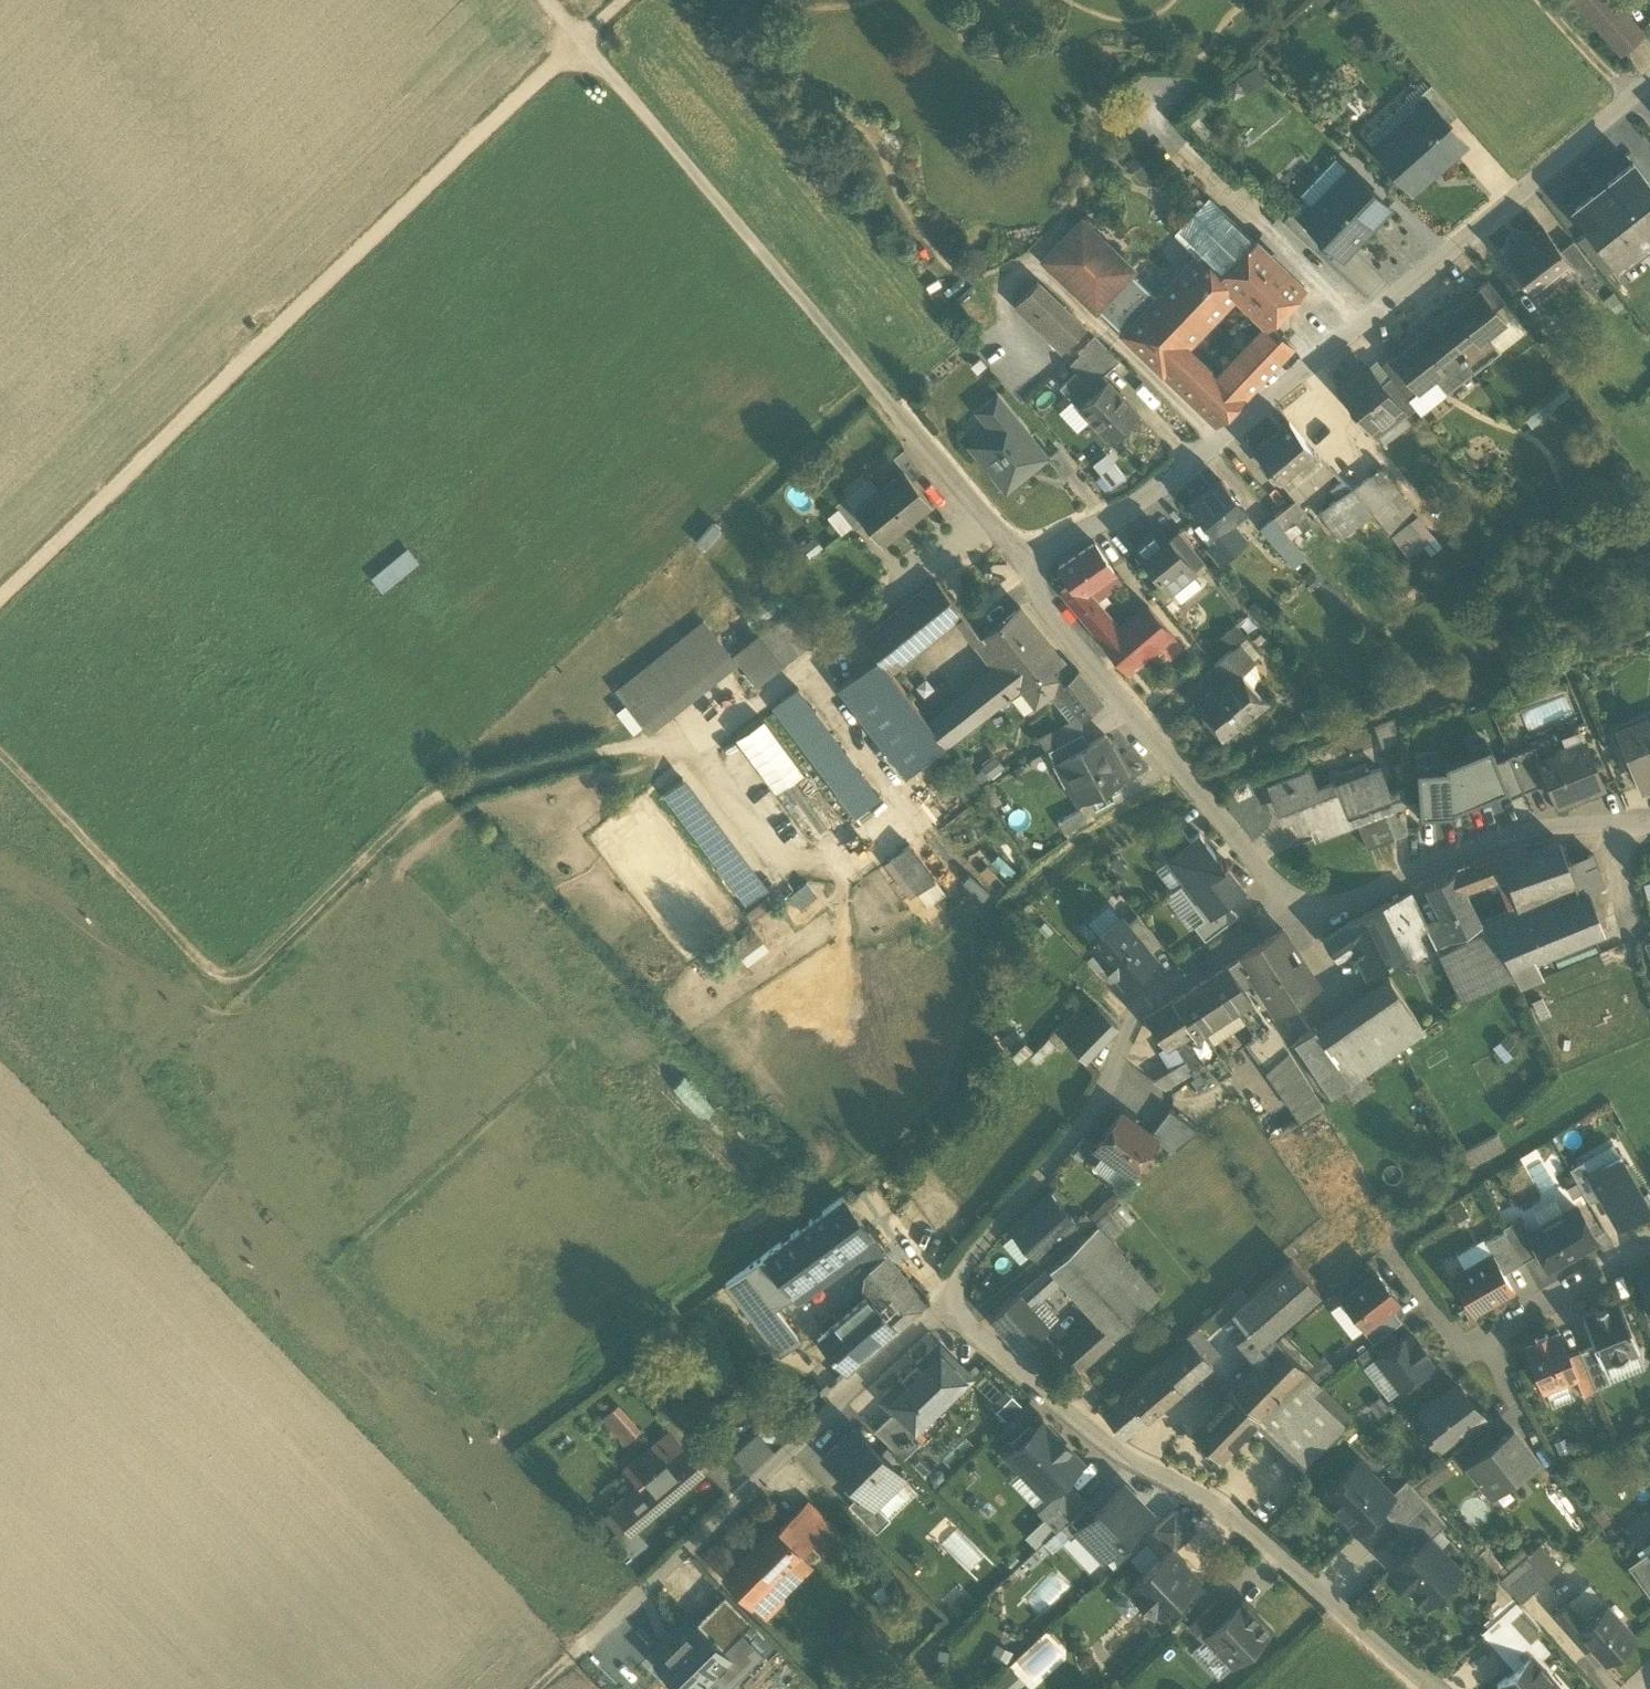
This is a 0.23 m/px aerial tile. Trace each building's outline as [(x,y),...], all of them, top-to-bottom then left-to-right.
[(1600,31),(1613,20),(1596,0),(1573,0),(1600,31)] [(1611,0),(1596,0),(1613,20),(1622,12),(1611,0)] [(1641,35),(1622,12),(1613,20),(1600,31),(1620,54),(1641,35)] [(1374,29),(1358,31),(1360,50),(1376,48),(1374,29)] [(1376,48),(1360,50),(1361,57),(1377,56),(1376,48)] [(1456,113),(1429,83),(1417,93),(1444,124),(1445,123),(1456,113)] [(1415,112),(1373,149),(1410,190),(1452,153),(1434,133),(1444,124),(1417,93),(1407,102),(1415,112)] [(1462,142),(1445,123),(1444,124),(1434,133),(1452,153),(1462,142)] [(1574,209),(1619,267),(1649,243),(1649,185),(1632,163),(1574,209)] [(1393,207),(1350,165),(1313,203),(1306,197),(1295,209),(1344,257),(1393,207)] [(1252,239),(1208,196),(1173,232),(1195,254),(1196,254),(1218,275),(1252,239)] [(1322,236),(1295,209),(1284,220),(1311,247),(1322,236)] [(1116,257),(1082,224),(1083,222),(1081,220),(1079,222),(1080,224),(1059,247),(1057,245),(1043,260),(1045,262),(1046,261),(1092,305),(1094,307),(1095,306),(1121,332),(1155,297),(1128,271),(1131,269),(1117,256),(1116,257)] [(1544,231),(1533,239),(1534,241),(1508,261),(1520,277),(1519,277),(1522,280),(1531,291),(1557,270),(1558,271),(1568,263),(1569,262),(1559,250),(1544,231)] [(1218,275),(1217,276),(1216,278),(1263,322),(1266,325),(1268,323),(1302,287),(1252,239),(1218,275)] [(1593,265),(1572,240),(1559,250),(1569,262),(1568,263),(1579,277),(1593,265)] [(1121,332),(1120,332),(1217,423),(1218,422),(1238,397),(1240,399),(1289,343),(1268,323),(1266,325),(1263,322),(1214,375),(1184,347),(1234,294),(1216,278),(1217,276),(1218,275),(1196,254),(1195,254),(1155,297),(1121,332)] [(1083,326),(1035,280),(1012,304),(1060,350),(1083,326)] [(1505,302),(1488,280),(1476,290),(1478,292),(1479,292),(1494,311),(1505,302)] [(1478,292),(1449,316),(1446,313),(1434,323),(1473,371),(1500,349),(1488,334),(1503,322),(1494,311),(1479,292),(1478,292)] [(1395,358),(1393,360),(1418,391),(1434,378),(1446,393),(1473,371),(1434,323),(1422,332),(1424,335),(1395,358)] [(1119,360),(1093,336),(1076,352),(1100,377),(1119,360)] [(1418,391),(1393,360),(1395,358),(1393,356),(1381,365),(1390,376),(1408,399),(1418,391)] [(1365,367),(1339,387),(1350,401),(1372,430),(1397,411),(1399,409),(1379,385),(1365,367)] [(1075,373),(1058,388),(1077,407),(1078,407),(1093,392),(1075,373)] [(1408,399),(1390,376),(1379,385),(1399,409),(1397,411),(1402,418),(1415,407),(1408,399)] [(1093,392),(1078,407),(1109,440),(1136,413),(1105,381),(1093,392)] [(1042,452),(996,396),(976,412),(993,432),(972,449),(1004,489),(1021,476),(1017,472),(1042,452)] [(1345,438),(1314,400),(1288,417),(1319,456),(1331,448),(1345,438)] [(1289,423),(1254,451),(1279,481),(1314,453),(1289,423)] [(922,471),(903,447),(892,456),(903,470),(904,469),(912,479),(922,471)] [(1057,448),(1045,459),(1061,478),(1074,468),(1057,448)] [(1342,462),(1331,448),(1319,456),(1318,456),(1336,475),(1341,470),(1337,466),(1342,462)] [(1109,450),(1091,463),(1108,488),(1127,475),(1109,450)] [(903,470),(879,489),(905,520),(929,500),(912,479),(904,469),(903,470)] [(1407,503),(1380,469),(1352,489),(1373,514),(1380,523),(1407,503)] [(1220,480),(1190,506),(1217,538),(1208,546),(1222,562),(1246,542),(1237,532),(1236,532),(1229,523),(1245,509),(1220,480)] [(1349,488),(1318,512),(1337,539),(1373,514),(1352,489),(1351,490),(1349,488)] [(905,520),(879,489),(856,507),(855,508),(864,520),(880,540),(905,520)] [(856,507),(845,494),(834,503),(837,507),(851,524),(854,528),(864,520),(855,508),(856,507)] [(1294,499),(1273,517),(1290,538),(1311,519),(1294,499)] [(851,524),(837,507),(828,514),(842,532),(851,524)] [(1290,538),(1273,517),(1259,529),(1276,549),(1290,538)] [(1155,529),(1134,546),(1168,589),(1193,569),(1193,568),(1167,538),(1167,537),(1164,540),(1155,529)] [(1203,560),(1178,529),(1167,538),(1193,568),(1203,560)] [(1290,538),(1276,549),(1293,567),(1306,556),(1290,538)] [(1095,543),(1058,567),(1069,584),(1061,592),(1070,603),(1088,590),(1115,572),(1095,543)] [(385,590),(421,559),(409,545),(373,576),(385,590)] [(991,564),(984,564),(982,566),(981,572),(983,575),(990,575),(991,564)] [(936,580),(863,638),(877,658),(887,671),(914,650),(961,612),(936,580)] [(1088,590),(1070,603),(1087,622),(1104,608),(1088,590)] [(798,606),(734,657),(757,685),(821,634),(798,606)] [(1121,629),(1104,642),(1127,670),(1172,633),(1148,606),(1121,629)] [(1059,657),(1019,608),(980,639),(999,663),(1018,687),(1020,689),(1059,657)] [(1121,629),(1104,608),(1087,622),(1104,642),(1121,629)] [(703,621),(615,691),(641,723),(728,653),(703,621)] [(1252,663),(1238,646),(1215,665),(1225,677),(1227,680),(1235,673),(1237,675),(1252,663)] [(914,650),(887,671),(917,710),(944,690),(914,650)] [(1072,674),(1059,657),(1020,689),(1034,707),(1057,689),(1081,719),(1103,701),(1078,670),(1072,674)] [(887,671),(877,658),(838,687),(906,776),(944,746),(927,724),(917,710),(887,671)] [(954,703),(927,724),(944,746),(1018,687),(999,663),(965,690),(967,693),(954,703)] [(1225,677),(1191,705),(1199,708),(1201,706),(1220,729),(1231,720),(1235,725),(1263,701),(1267,703),(1268,702),(1262,699),(1259,702),(1237,675),(1235,673),(1227,680),(1225,677)] [(944,690),(917,710),(927,724),(954,703),(944,690)] [(843,755),(795,691),(773,708),(821,772),(843,755)] [(741,735),(776,793),(805,776),(770,718),(741,735)] [(1620,734),(1641,786),(1649,783),(1649,728),(1648,723),(1620,734)] [(1079,749),(1060,759),(1060,760),(1073,783),(1067,786),(1077,805),(1128,777),(1105,735),(1079,749)] [(1072,736),(1048,750),(1055,763),(1060,760),(1060,759),(1079,749),(1072,736)] [(1559,746),(1551,755),(1540,760),(1538,761),(1547,783),(1556,805),(1602,786),(1585,742),(1572,747),(1559,746)] [(1534,745),(1509,756),(1523,792),(1547,783),(1538,761),(1540,760),(1534,745)] [(1445,769),(1416,771),(1420,817),(1456,815),(1456,810),(1508,790),(1496,761),(1490,747),(1445,765),(1445,769)] [(876,799),(843,755),(821,772),(854,816),(876,799)] [(1511,798),(1523,792),(1509,756),(1496,761),(1508,790),(1511,798)] [(1305,770),(1267,785),(1275,806),(1279,804),(1282,812),(1289,810),(1297,833),(1319,824),(1344,815),(1335,790),(1315,798),(1305,770)] [(1378,770),(1334,787),(1335,790),(1344,815),(1389,797),(1378,770)] [(761,893),(677,783),(662,795),(746,905),(761,893)] [(999,801),(988,784),(980,788),(991,806),(999,801)] [(1389,797),(1344,815),(1349,827),(1357,825),(1385,814),(1405,806),(1404,793),(1389,797)] [(1405,806),(1385,814),(1394,839),(1407,834),(1405,806)] [(1081,810),(1057,822),(1064,834),(1087,821),(1081,810)] [(1385,814),(1357,825),(1366,850),(1394,839),(1385,814)] [(1344,815),(1319,824),(1324,837),(1349,827),(1344,815)] [(1182,829),(1157,848),(1166,860),(1169,858),(1168,858),(1191,841),(1182,829)] [(1222,864),(1199,834),(1191,841),(1168,858),(1169,858),(1186,882),(1179,887),(1203,920),(1211,915),(1227,903),(1243,891),(1223,865),(1227,863),(1225,861),(1222,864)] [(1559,842),(1527,850),(1499,859),(1505,875),(1523,921),(1579,897),(1567,864),(1559,842)] [(937,883),(911,848),(892,859),(919,896),(937,883)] [(1498,856),(1478,864),(1484,882),(1505,875),(1499,859),(1498,856)] [(1592,856),(1567,864),(1579,897),(1589,893),(1589,894),(1604,888),(1592,856)] [(1478,864),(1456,873),(1463,889),(1484,882),(1478,864)] [(1456,873),(1426,887),(1442,920),(1451,940),(1481,925),(1463,889),(1456,873)] [(791,895),(801,906),(816,893),(807,882),(791,895)] [(1523,921),(1493,934),(1510,969),(1519,988),(1543,978),(1535,960),(1604,931),(1589,894),(1589,893),(1523,921)] [(1411,894),(1384,908),(1390,922),(1419,909),(1411,894)] [(1227,903),(1211,915),(1203,920),(1194,927),(1205,941),(1237,917),(1227,903)] [(1384,908),(1347,926),(1355,941),(1371,972),(1406,954),(1390,922),(1384,908)] [(1127,925),(1151,954),(1161,946),(1137,917),(1127,925)] [(1091,944),(1124,985),(1155,959),(1151,954),(1127,925),(1122,919),(1091,944)] [(1442,920),(1429,926),(1440,947),(1452,941),(1451,940),(1442,920)] [(1347,926),(1315,947),(1325,962),(1355,941),(1347,926)] [(1282,931),(1240,958),(1254,979),(1276,1014),(1318,987),(1282,931)] [(1491,931),(1441,956),(1460,994),(1510,969),(1493,934),(1491,931)] [(1240,958),(1228,966),(1242,987),(1254,979),(1240,958)] [(1221,1019),(1237,1009),(1255,1038),(1271,1027),(1242,987),(1228,966),(1199,985),(1221,1019)] [(1389,982),(1318,1031),(1334,1057),(1357,1041),(1375,1064),(1423,1030),(1389,982)] [(1221,1019),(1199,985),(1172,1002),(1173,1002),(1190,1031),(1186,1034),(1198,1054),(1204,1064),(1209,1071),(1223,1062),(1203,1031),(1221,1019)] [(1173,1002),(1147,1019),(1166,1048),(1175,1041),(1187,1061),(1198,1054),(1186,1034),(1190,1031),(1173,1002)] [(1097,1009),(1065,1042),(1094,1069),(1105,1058),(1096,1050),(1117,1028),(1097,1009)] [(1255,1038),(1246,1044),(1265,1071),(1288,1051),(1271,1027),(1255,1038)] [(1315,1028),(1294,1041),(1314,1071),(1334,1057),(1318,1031),(1315,1028)] [(1357,1041),(1334,1057),(1314,1071),(1331,1096),(1375,1064),(1357,1041)] [(1288,1051),(1265,1071),(1298,1119),(1320,1103),(1288,1051)] [(1198,1054),(1187,1061),(1194,1072),(1204,1064),(1198,1054)] [(1187,1061),(1153,1082),(1153,1083),(1164,1090),(1194,1072),(1187,1061)] [(1209,1071),(1200,1077),(1208,1089),(1231,1075),(1223,1062),(1209,1071)] [(1196,1132),(1168,1111),(1152,1131),(1177,1150),(1196,1132)] [(1154,1141),(1120,1114),(1095,1146),(1129,1172),(1154,1141)] [(1496,1134),(1457,1154),(1464,1168),(1502,1146),(1496,1134)] [(1620,1153),(1588,1170),(1586,1171),(1601,1197),(1617,1228),(1649,1210),(1620,1153)] [(1590,1203),(1601,1197),(1586,1171),(1588,1170),(1583,1162),(1571,1168),(1590,1203)] [(1076,1222),(1051,1194),(1010,1229),(1035,1258),(1060,1236),(1076,1222)] [(1558,1196),(1534,1207),(1540,1220),(1564,1209),(1558,1196)] [(872,1238),(843,1198),(763,1257),(792,1296),(855,1249),(872,1238)] [(1120,1201),(1096,1223),(1111,1238),(1135,1218),(1120,1201)] [(1530,1232),(1528,1233),(1539,1252),(1548,1268),(1595,1241),(1575,1206),(1530,1232)] [(1076,1222),(1060,1236),(1068,1246),(1093,1224),(1085,1214),(1076,1222)] [(1530,1232),(1521,1217),(1502,1227),(1504,1231),(1522,1262),(1539,1252),(1528,1233),(1530,1232)] [(1130,1264),(1097,1225),(1050,1267),(1059,1279),(1084,1306),(1130,1264)] [(1522,1262),(1504,1231),(1485,1242),(1492,1255),(1503,1273),(1522,1262)] [(855,1249),(869,1268),(887,1256),(872,1238),(855,1249)] [(1492,1255),(1480,1263),(1479,1263),(1475,1262),(1467,1267),(1466,1270),(1465,1271),(1468,1275),(1454,1282),(1471,1312),(1512,1289),(1503,1273),(1492,1255)] [(887,1256),(869,1268),(867,1297),(898,1272),(887,1256)] [(792,1296),(763,1257),(746,1270),(774,1310),(775,1309),(792,1296)] [(1247,1298),(1232,1311),(1248,1330),(1237,1340),(1257,1363),(1277,1342),(1270,1334),(1319,1291),(1291,1259),(1247,1298)] [(1130,1264),(1084,1306),(1094,1319),(1111,1339),(1158,1296),(1130,1264)] [(1050,1267),(1019,1295),(1029,1307),(1059,1279),(1050,1267)] [(774,1310),(746,1270),(725,1285),(780,1358),(800,1343),(775,1309),(774,1310)] [(898,1272),(867,1297),(898,1330),(924,1308),(924,1306),(898,1272)] [(1398,1300),(1376,1272),(1342,1299),(1364,1327),(1391,1306),(1398,1300)] [(1642,1280),(1649,1303),(1649,1277),(1642,1280)] [(1239,1289),(1224,1302),(1232,1311),(1247,1298),(1239,1289)] [(1029,1307),(1019,1295),(993,1319),(1020,1349),(1046,1327),(1029,1307)] [(867,1297),(817,1341),(846,1374),(898,1330),(867,1297)] [(1619,1301),(1606,1306),(1606,1305),(1594,1310),(1595,1311),(1582,1316),(1594,1346),(1601,1364),(1602,1364),(1639,1349),(1619,1301)] [(1364,1327),(1362,1329),(1372,1342),(1388,1330),(1401,1320),(1391,1306),(1364,1327)] [(1094,1319),(1060,1350),(1077,1370),(1111,1339),(1094,1319)] [(1372,1342),(1357,1354),(1365,1364),(1375,1357),(1396,1340),(1388,1330),(1372,1342)] [(1414,1342),(1407,1332),(1396,1340),(1375,1357),(1400,1389),(1432,1365),(1425,1355),(1427,1353),(1417,1340),(1414,1342)] [(1558,1334),(1548,1338),(1547,1334),(1534,1339),(1536,1343),(1526,1347),(1543,1390),(1576,1377),(1568,1356),(1558,1334)] [(1190,1338),(1160,1364),(1182,1390),(1212,1364),(1190,1338)] [(1304,1368),(1277,1342),(1257,1363),(1232,1390),(1258,1415),(1304,1368)] [(1594,1346),(1580,1351),(1595,1388),(1610,1382),(1602,1364),(1601,1364),(1594,1346)] [(942,1347),(884,1403),(894,1413),(915,1434),(972,1378),(942,1347)] [(1309,1363),(1321,1376),(1334,1364),(1322,1351),(1309,1363)] [(1595,1388),(1580,1351),(1568,1356),(1576,1377),(1582,1393),(1595,1388)] [(1160,1364),(1150,1373),(1151,1374),(1126,1394),(1127,1396),(1147,1420),(1182,1390),(1160,1364)] [(1258,1415),(1257,1416),(1272,1431),(1273,1431),(1320,1383),(1304,1368),(1258,1415)] [(1320,1383),(1273,1431),(1303,1464),(1351,1418),(1320,1383)] [(1457,1384),(1437,1400),(1436,1398),(1420,1410),(1430,1423),(1424,1428),(1438,1446),(1461,1429),(1480,1414),(1479,1412),(1457,1384)] [(989,1405),(1006,1422),(1022,1407),(1004,1390),(989,1405)] [(1258,1415),(1232,1390),(1192,1430),(1218,1456),(1257,1416),(1258,1415)] [(1127,1396),(1104,1415),(1128,1444),(1144,1430),(1140,1426),(1147,1420),(1127,1396)] [(1480,1414),(1461,1429),(1469,1439),(1470,1440),(1484,1429),(1493,1422),(1483,1409),(1479,1412),(1480,1414)] [(894,1413),(874,1432),(903,1461),(923,1442),(915,1434),(894,1413)] [(634,1437),(613,1414),(605,1421),(626,1444),(634,1437)] [(1042,1423),(1007,1457),(1023,1474),(1025,1473),(1048,1496),(1081,1464),(1042,1423)] [(1484,1429),(1470,1440),(1469,1439),(1452,1453),(1464,1468),(1469,1464),(1468,1463),(1495,1443),(1484,1429)] [(1495,1443),(1468,1463),(1469,1464),(1490,1491),(1534,1457),(1512,1429),(1495,1443)] [(901,1478),(854,1431),(826,1459),(860,1494),(873,1506),(874,1505),(901,1478)] [(669,1435),(632,1467),(645,1482),(682,1451),(669,1435)] [(682,1451),(645,1482),(663,1505),(704,1470),(701,1466),(697,1470),(682,1451)] [(1358,1461),(1337,1482),(1342,1487),(1342,1493),(1334,1500),(1334,1508),(1356,1530),(1379,1507),(1391,1495),(1390,1493),(1358,1461)] [(1406,1478),(1390,1493),(1391,1495),(1379,1507),(1397,1526),(1400,1524),(1424,1499),(1406,1478)] [(663,1505),(645,1482),(612,1510),(631,1532),(663,1505)] [(1067,1482),(1037,1511),(1056,1531),(1059,1528),(1086,1502),(1067,1482)] [(1095,1512),(1076,1530),(1078,1532),(1104,1559),(1150,1514),(1123,1486),(1095,1512)] [(873,1506),(860,1494),(848,1506),(876,1534),(890,1521),(874,1505),(873,1506)] [(1424,1499),(1400,1524),(1420,1544),(1428,1536),(1430,1537),(1445,1522),(1424,1499)] [(1086,1502),(1059,1528),(1070,1539),(1078,1532),(1076,1530),(1095,1512),(1086,1502)] [(830,1527),(806,1504),(775,1535),(799,1558),(830,1527)] [(1609,1521),(1598,1505),(1590,1511),(1601,1527),(1609,1521)] [(1192,1529),(1174,1510),(1155,1528),(1173,1548),(1192,1529)] [(775,1535),(728,1582),(752,1606),(799,1558),(775,1535)] [(1430,1537),(1428,1536),(1420,1544),(1393,1571),(1425,1603),(1460,1568),(1430,1537)] [(1558,1567),(1538,1545),(1523,1558),(1543,1580),(1558,1567)] [(1628,1566),(1649,1598),(1649,1550),(1628,1566)] [(1169,1552),(1132,1586),(1136,1590),(1136,1596),(1150,1611),(1156,1612),(1160,1615),(1196,1581),(1169,1552)] [(799,1558),(752,1606),(770,1623),(816,1576),(799,1558)] [(1523,1558),(1500,1578),(1520,1600),(1543,1580),(1523,1558)] [(752,1624),(725,1597),(696,1626),(723,1653),(743,1634),(752,1624)] [(1219,1599),(1199,1618),(1211,1631),(1231,1612),(1219,1599)] [(1584,1621),(1567,1602),(1553,1615),(1570,1634),(1584,1621)] [(1584,1621),(1570,1634),(1584,1650),(1590,1645),(1605,1662),(1634,1636),(1604,1603),(1584,1621)] [(1520,1605),(1491,1631),(1512,1654),(1534,1634),(1540,1628),(1520,1605)] [(1249,1610),(1234,1609),(1211,1631),(1207,1635),(1207,1636),(1226,1656),(1242,1657),(1269,1631),(1249,1610)] [(1199,1618),(1190,1627),(1203,1641),(1207,1636),(1207,1635),(1211,1631),(1199,1618)] [(696,1626),(655,1667),(677,1688),(703,1688),(716,1675),(731,1661),(723,1653),(696,1626)] [(723,1653),(731,1661),(716,1675),(730,1688),(731,1688),(765,1655),(743,1634),(723,1653)] [(1549,1650),(1534,1634),(1512,1654),(1520,1663),(1530,1654),(1536,1661),(1549,1650)] [(1530,1654),(1520,1663),(1496,1684),(1501,1688),(1553,1688),(1546,1681),(1550,1677),(1536,1661),(1530,1654)]
